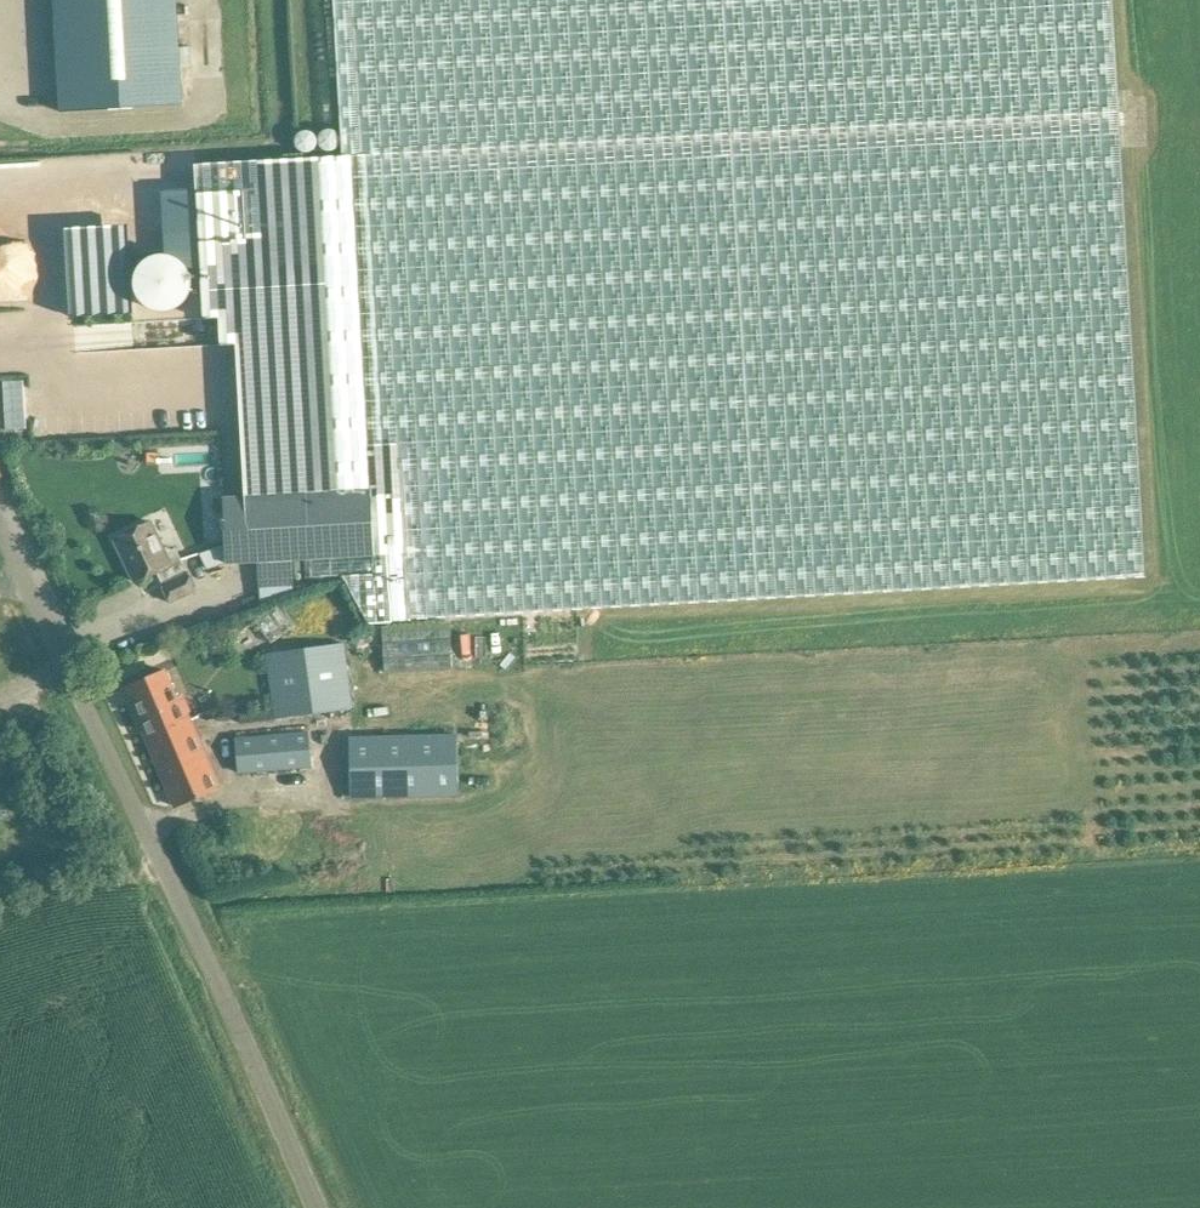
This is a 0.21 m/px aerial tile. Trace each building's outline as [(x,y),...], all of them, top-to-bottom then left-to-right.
[(176,0),(55,0),(61,112),(182,105),(176,0)] [(1146,577),(1113,0),(335,0),(344,156),(196,165),(204,317),(220,316),(221,345),(237,344),(245,496),(372,488),(376,557),(390,556),(394,621),(563,610),(1146,577)] [(155,256),(150,258),(146,261),(142,265),(139,269),(137,274),(136,279),(136,284),(137,289),(138,294),(141,299),(144,303),(149,306),(153,308),(158,310),(163,311),(168,310),(174,309),(178,307),(183,304),(186,300),(189,296),(191,291),(192,286),(192,281),(192,276),(190,271),(187,266),(184,262),(180,259),(175,256),(170,255),(165,254),(160,255),(155,256)] [(226,545),(200,553),(208,568),(227,562),(227,564),(258,563),(261,604),(294,593),(292,562),(311,560),(376,557),(372,489),(223,498),(226,545)] [(150,521),(137,527),(115,538),(137,582),(158,572),(164,585),(163,585),(171,603),(198,590),(189,572),(189,573),(182,559),(171,565),(150,521)] [(376,557),(311,560),(312,576),(344,575),(368,623),(394,621),(390,556),(376,557)] [(256,620),(272,643),(296,626),(280,603),(256,620)] [(383,628),(385,672),(453,668),(451,624),(383,628)] [(266,652),(274,717),(351,707),(343,642),(266,652)] [(163,670),(152,675),(130,685),(144,719),(141,721),(178,807),(200,797),(220,789),(187,711),(191,710),(184,695),(175,698),(163,670)] [(236,737),(239,774),(312,768),(309,731),(236,737)] [(458,740),(353,743),(354,799),(460,796),(458,740)] [(9,773),(0,753),(0,777),(9,773)]
